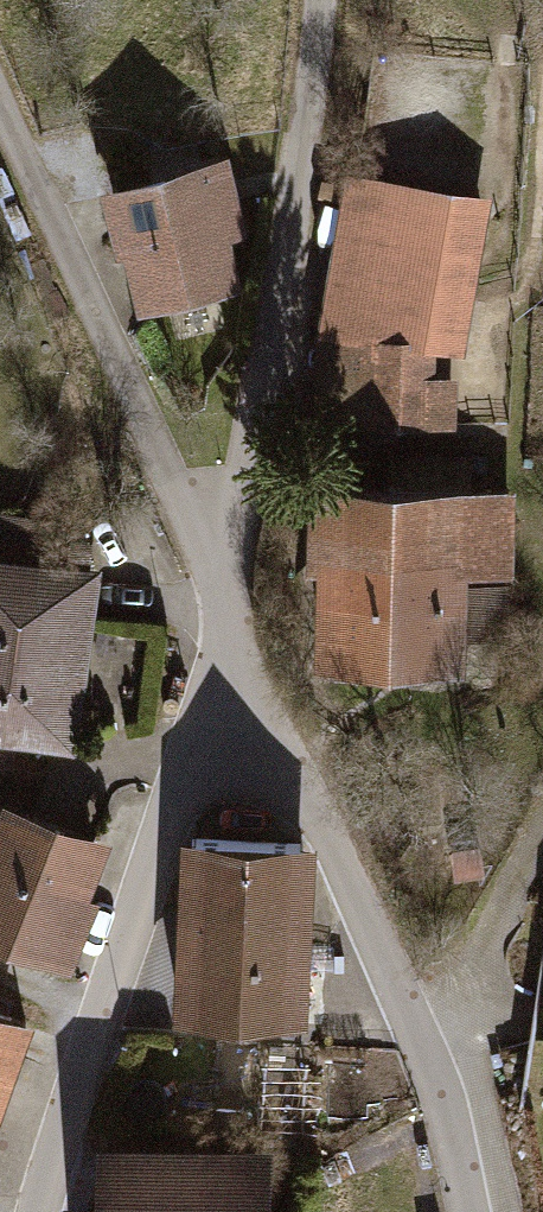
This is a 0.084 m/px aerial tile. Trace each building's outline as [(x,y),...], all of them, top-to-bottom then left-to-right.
[(491,191),(347,168),(320,329),(436,347),(465,352),(491,191)] [(229,169),(106,201),(123,266),(134,264),(150,326),(248,301),(232,238),(246,235),(229,169)] [(436,347),(320,329),(318,417),(457,420),(458,373),(436,372),(436,347)] [(329,587),(329,689),(468,689),(468,655),(508,655),(508,593),(520,593),(520,503),(474,503),(474,468),(397,468),(397,503),(318,503),(318,587),(329,587)] [(4,767),(9,734),(75,743),(93,618),(99,567),(50,560),(55,519),(0,511),(0,766),(4,767)] [(101,840),(0,798),(0,935),(66,962),(94,895),(81,890),(101,840)] [(307,833),(180,829),(174,1011),(302,1014),(307,833)] [(484,856),(454,859),(457,890),(488,886),(484,856)] [(26,1019),(0,1010),(0,1094),(26,1019)] [(102,1130),(99,1211),(260,1211),(263,1138),(102,1130)]
